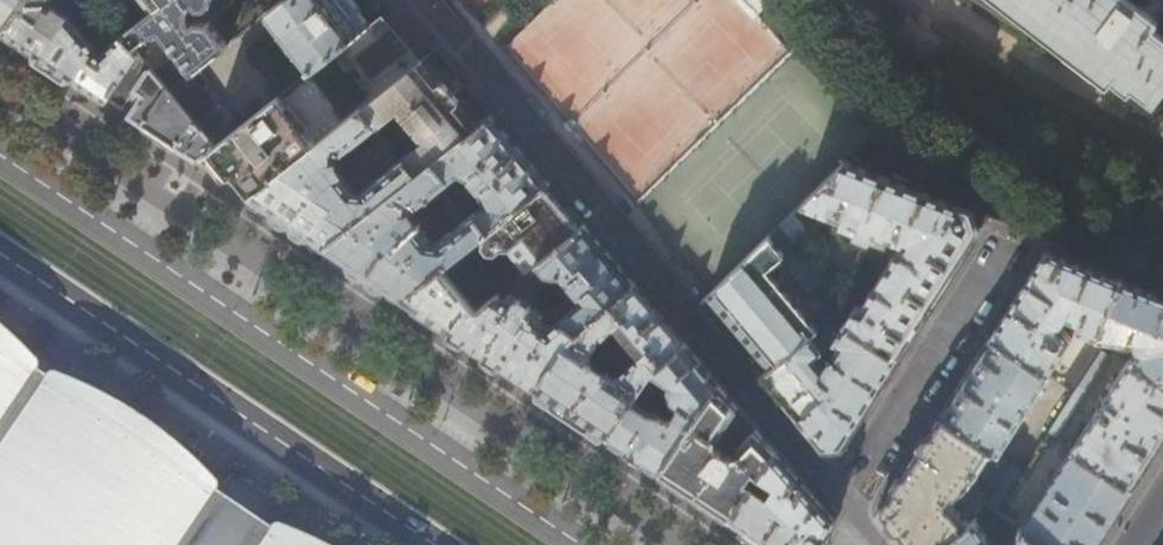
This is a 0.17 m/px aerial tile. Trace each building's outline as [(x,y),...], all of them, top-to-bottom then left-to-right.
[(3,28),(22,0),(0,0),(0,26),(3,28)] [(3,28),(49,60),(106,98),(119,76),(134,52),(131,47),(120,34),(118,33),(107,42),(99,32),(91,39),(70,13),(51,0),(22,0),(3,28)] [(153,9),(120,34),(131,47),(147,35),(158,32),(189,73),(196,67),(225,43),(208,22),(195,20),(191,22),(187,17),(188,14),(187,12),(188,6),(192,4),(196,8),(204,9),(210,4),(210,0),(164,0),(153,9)] [(153,9),(164,0),(146,0),(153,9)] [(350,0),(283,0),(281,1),(268,12),(280,29),(278,31),(294,51),(296,55),(299,53),(311,68),(369,24),(350,0)] [(1128,93),(1130,90),(1152,107),(1162,92),(1162,21),(1160,24),(1127,0),(1006,0),(1128,93)] [(264,14),(259,6),(241,19),(246,27),(264,14)] [(399,37),(381,15),(369,24),(311,68),(242,123),(215,144),(197,159),(226,178),(249,194),(359,108),(419,60),(399,37)] [(415,173),(476,126),(446,91),(419,60),(359,108),(373,127),(396,109),(422,139),(402,156),(415,173)] [(215,144),(242,123),(196,67),(189,73),(168,90),(215,144)] [(168,90),(149,69),(136,87),(144,93),(131,114),(197,159),(215,144),(168,90)] [(121,109),(136,87),(119,76),(106,98),(121,109)] [(373,127),(359,108),(249,194),(286,219),(324,244),(415,173),(402,156),(363,187),(353,188),(332,162),(332,154),(341,153),(373,127)] [(440,267),(544,186),(548,182),(521,151),(490,115),(476,126),(415,173),(324,244),(372,276),(402,297),(440,267)] [(980,228),(974,210),(842,158),(797,204),(898,245),(859,305),(855,303),(842,323),(897,357),(910,336),(936,296),(980,228)] [(580,229),(544,186),(440,267),(476,309),(504,288),(536,263),(580,229)] [(704,254),(715,243),(658,187),(637,209),(708,280),(719,269),(704,254)] [(796,238),(797,226),(787,215),(774,228),(789,244),(790,244),(796,238)] [(504,288),(476,309),(440,267),(402,297),(472,344),(535,386),(565,344),(568,341),(634,282),(610,255),(584,225),(580,229),(536,263),(544,274),(556,275),(560,272),(583,300),(550,327),(540,321),(543,315),(533,308),(531,303),(521,297),(517,298),(504,288)] [(789,244),(774,228),(708,295),(770,367),(808,335),(814,329),(780,290),(785,284),(777,274),(771,279),(763,270),(789,244)] [(870,250),(873,242),(850,232),(846,240),(848,244),(859,249),(864,248),(870,250)] [(1121,278),(1047,248),(1019,291),(990,337),(1048,375),(1071,339),(1059,321),(1063,316),(1077,323),(1075,329),(1092,337),(1087,340),(1061,382),(1073,390),(1100,349),(1102,345),(1097,339),(1121,278)] [(807,295),(824,280),(798,253),(782,267),(807,295)] [(1121,278),(1097,339),(1134,343),(1138,350),(1128,360),(1162,383),(1162,295),(1121,278)] [(648,376),(652,371),(685,342),(659,312),(634,282),(568,341),(565,344),(535,386),(573,412),(607,435),(633,398),(642,384),(648,376)] [(218,493),(223,485),(195,466),(202,455),(161,428),(154,438),(126,419),(133,409),(71,367),(64,377),(37,359),(43,348),(21,333),(0,319),(0,544),(294,544),(218,493)] [(827,346),(833,350),(821,369),(812,358),(820,352),(820,349),(808,335),(770,367),(761,375),(792,411),(823,447),(841,446),(865,408),(897,357),(842,323),(827,346)] [(1010,433),(1048,375),(990,337),(963,378),(939,415),(998,452),(1006,439),(1013,443),(1016,438),(1010,433)] [(702,363),(685,342),(652,371),(671,385),(669,387),(673,401),(664,414),(650,410),(633,398),(607,435),(634,453),(660,470),(719,382),(702,363)] [(1109,355),(1100,349),(1073,390),(1055,417),(1046,432),(1055,437),(1109,355)] [(1128,360),(1072,448),(1131,487),(1157,447),(1162,438),(1162,383),(1128,360)] [(651,390),(657,382),(648,376),(642,384),(651,390)] [(739,406),(719,382),(660,470),(698,496),(729,516),(775,448),(757,426),(736,444),(738,451),(731,454),(720,447),(718,447),(713,436),(718,434),(739,406)] [(1073,390),(1061,382),(1044,409),(1055,417),(1073,390)] [(1022,469),(998,452),(939,415),(909,463),(878,511),(899,536),(907,544),(945,544),(970,524),(954,496),(972,478),(979,468),(988,473),(993,468),(998,471),(995,475),(1004,481),(989,506),(990,506),(996,509),(1022,469)] [(1055,437),(1046,432),(1022,469),(996,509),(1004,515),(1051,444),(1055,437)] [(795,494),(790,491),(799,476),(775,448),(729,516),(755,534),(764,541),(770,544),(819,544),(834,522),(834,517),(809,487),(803,480),(795,494)] [(1072,448),(1022,527),(1050,544),(1094,544),(1104,530),(1131,487),(1072,448)] [(1004,530),(1011,521),(1004,515),(996,509),(990,506),(980,516),(1004,530)] [(976,520),(970,524),(945,544),(992,544),(976,520)] [(1022,527),(1014,544),(1050,544),(1022,527)]
